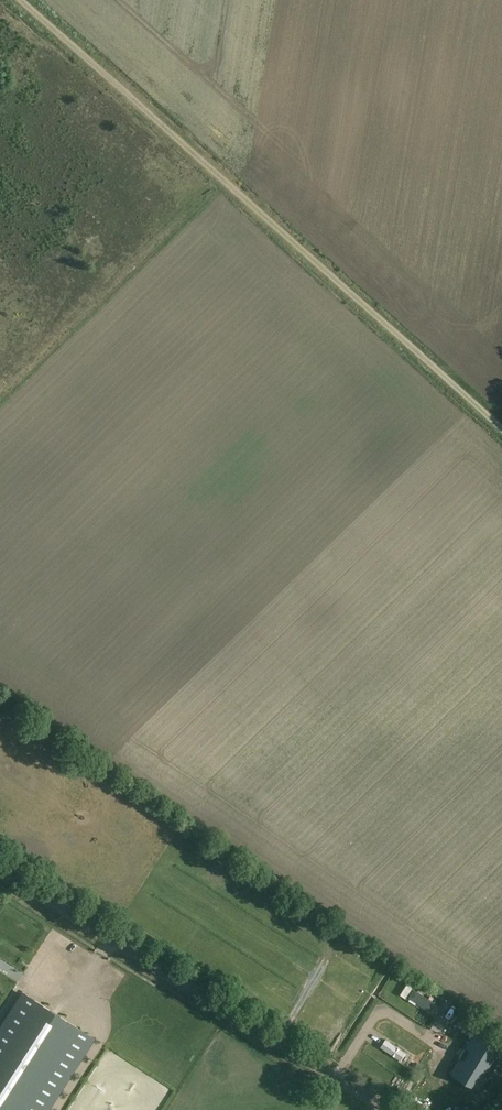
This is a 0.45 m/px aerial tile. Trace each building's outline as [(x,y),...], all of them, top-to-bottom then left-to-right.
[(414,990),(409,997),(430,1011),(435,1004),(414,990)] [(25,993),(0,1033),(0,1109),(46,1109),(93,1037),(25,993)] [(450,1073),(480,1091),(489,1075),(490,1076),(495,1067),(494,1067),(501,1054),(501,1050),(474,1033),(465,1049),(464,1049),(459,1057),(460,1057),(450,1073)] [(385,1040),(380,1047),(399,1060),(403,1057),(402,1056),(404,1052),(385,1040)]
